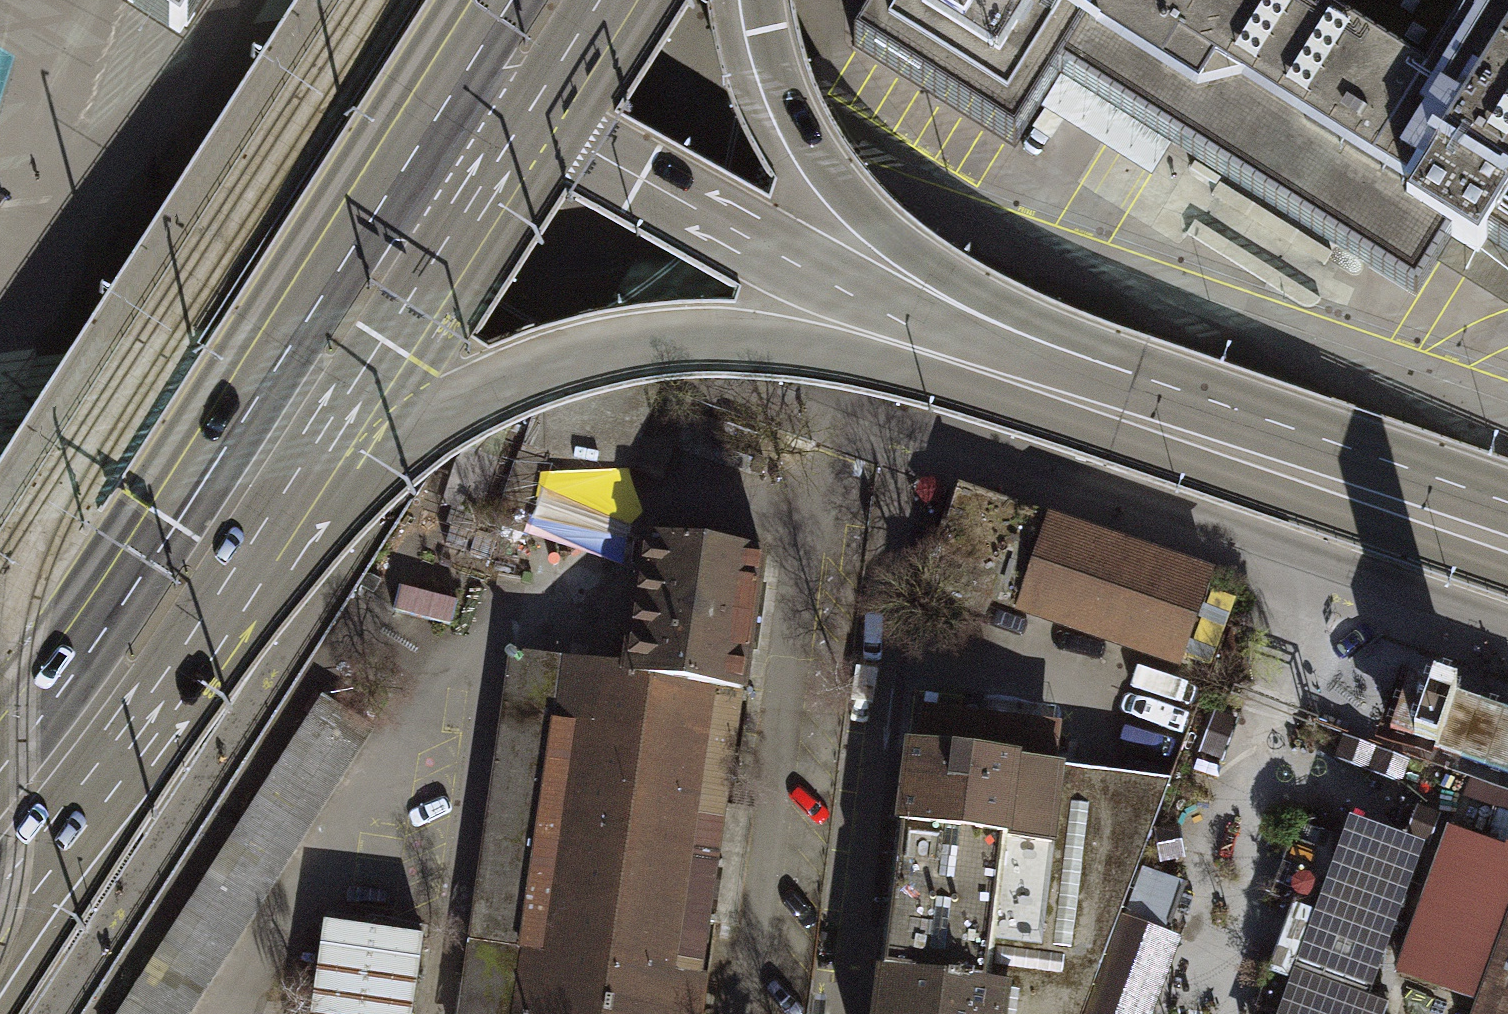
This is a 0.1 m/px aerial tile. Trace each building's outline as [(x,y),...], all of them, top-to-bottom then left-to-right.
[(140,11),(164,26),(182,37),(206,0),(123,0),(140,11)] [(857,46),(1015,144),(1058,77),(1416,297),(1451,241),(1478,255),(1485,244),(1507,258),(1507,0),(1464,0),(1418,73),(1303,0),(884,0),(857,46)] [(544,395),(529,440),(625,472),(655,385),(559,354),(544,395)] [(478,514),(503,520),(529,440),(544,395),(518,388),(478,514)] [(1042,516),(957,488),(923,590),(969,606),(973,592),(1186,664),(1216,575),(1042,516)] [(644,535),(624,672),(739,689),(759,552),(644,535)] [(739,689),(624,672),(508,656),(456,1013),(692,1013),(739,689)] [(1390,731),(1415,741),(1438,748),(1507,773),(1507,709),(1458,692),(1436,684),(1410,674),(1390,731)] [(109,1013),(179,1013),(363,726),(313,694),(109,1013)] [(918,709),(911,750),(1059,768),(1064,725),(918,709)] [(1003,987),(979,984),(985,938),(1036,945),(1059,768),(911,750),(878,1013),(999,1013),(1003,987)] [(1059,768),(1036,945),(985,938),(979,984),(1003,987),(999,1013),(1083,1013),(1169,786),(1059,768)] [(1350,813),(1342,836),(1323,829),(1317,848),(1292,839),(1273,892),(1297,900),(1271,971),(1291,978),(1278,1013),(1384,1013),(1389,1001),(1370,994),(1426,841),(1350,813)] [(1507,934),(1507,850),(1448,830),(1400,975),(1482,1005),(1507,934)] [(316,921),(302,1013),(402,1013),(414,935),(316,921)] [(1482,1005),(1478,1013),(1507,1013),(1507,934),(1482,1005)]
